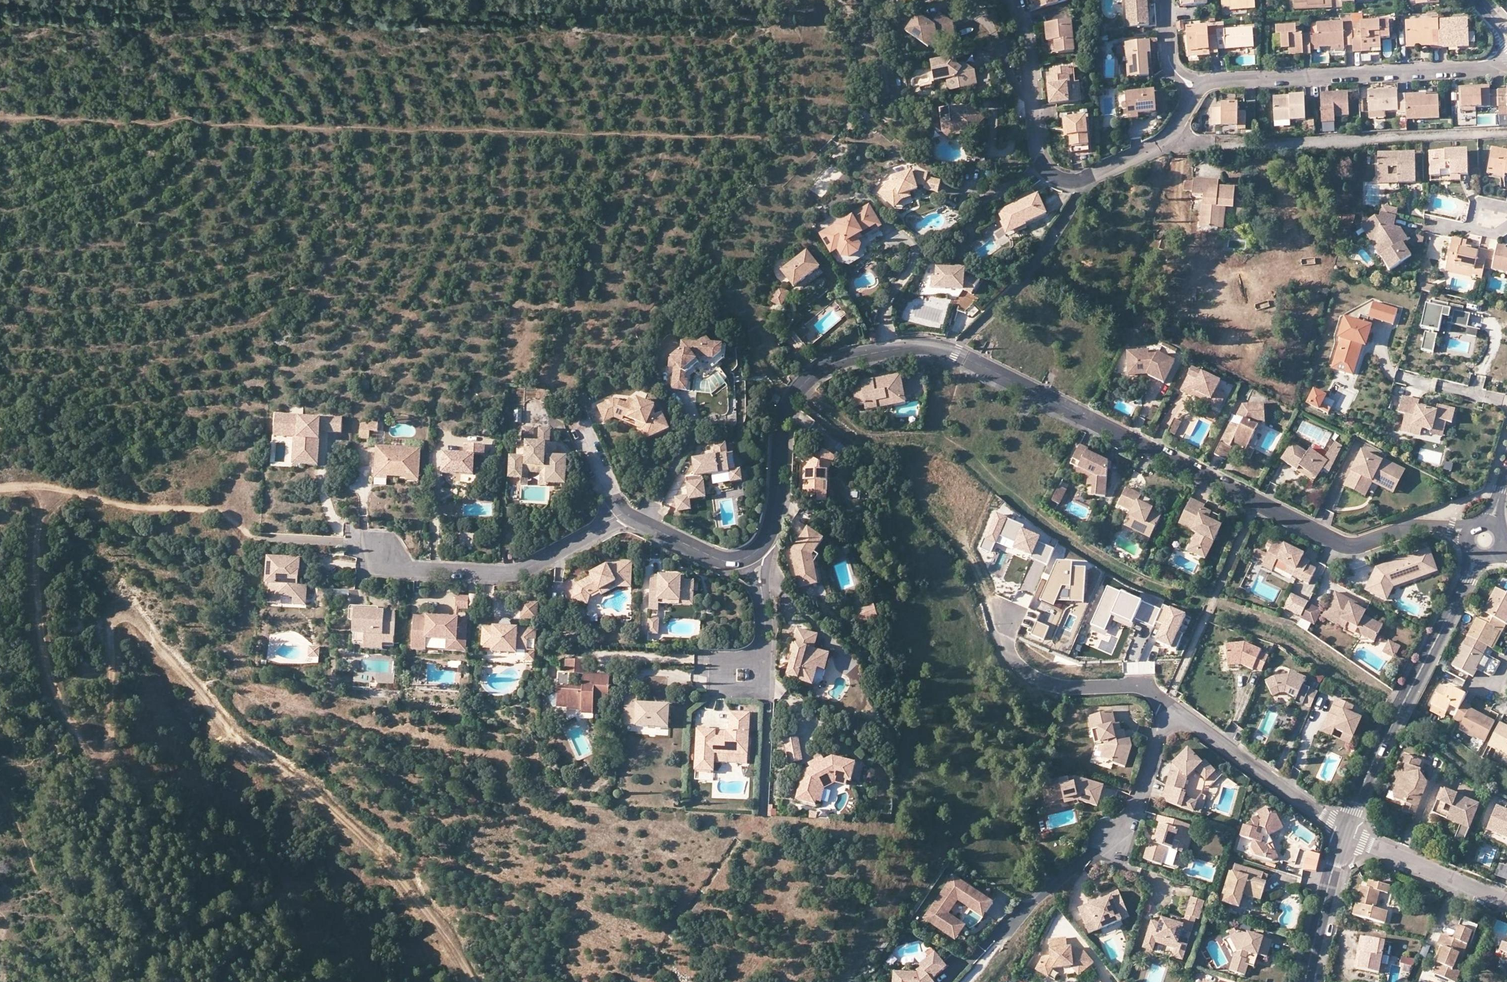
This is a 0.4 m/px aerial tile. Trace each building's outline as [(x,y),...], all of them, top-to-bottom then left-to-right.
[(1034,2),(1036,9),(1061,3),(1060,0),(1033,0),(1034,2)] [(1127,28),(1157,26),(1155,5),(1148,6),(1147,0),(1125,0),(1127,28)] [(1247,10),(1255,9),(1254,0),(1222,0),(1222,7),(1229,7),(1246,6),(1247,10)] [(1314,9),(1332,8),(1332,0),(1293,0),(1293,5),(1314,4),(1314,9)] [(1332,8),(1342,8),(1342,3),(1355,2),(1355,0),(1332,0),(1332,8)] [(925,36),(938,46),(944,44),(949,38),(948,30),(954,24),(940,15),(932,26),(918,15),(906,31),(920,42),(925,36)] [(1457,44),(1458,48),(1469,47),(1468,19),(1438,20),(1440,48),(1447,48),(1447,44),(1457,44)] [(1370,46),(1381,45),(1380,38),(1390,37),(1389,20),(1379,20),(1379,21),(1360,22),(1360,21),(1352,21),(1353,44),(1353,52),(1360,52),(1360,48),(1370,48),(1370,46)] [(1440,48),(1438,20),(1406,21),(1407,45),(1431,44),(1431,49),(1440,48)] [(1310,33),(1311,49),(1319,49),(1319,46),(1330,45),(1344,45),(1353,44),(1352,21),(1310,23),(1310,33)] [(1071,22),(1046,24),(1047,42),(1055,41),(1057,53),(1074,52),(1071,22)] [(956,42),(954,24),(948,30),(949,38),(944,44),(956,42)] [(1299,51),(1299,55),(1311,54),(1311,49),(1310,33),(1302,34),(1301,26),(1276,28),(1276,35),(1275,36),(1274,49),(1289,49),(1289,51),(1299,51)] [(1216,27),(1207,28),(1208,37),(1217,36),(1216,31),(1216,27)] [(1209,51),(1209,54),(1218,53),(1217,50),(1217,46),(1217,36),(1208,37),(1207,28),(1185,29),(1187,52),(1209,51)] [(1216,31),(1217,36),(1217,46),(1224,45),(1224,50),(1254,48),(1252,28),(1223,30),(1216,31)] [(928,48),(938,46),(925,36),(920,42),(928,48)] [(1148,54),(1151,53),(1151,42),(1126,43),(1126,45),(1126,53),(1128,78),(1149,76),(1148,54)] [(971,77),(975,72),(964,65),(961,68),(957,66),(952,67),(950,59),(931,63),(936,93),(973,86),(971,77)] [(1072,68),(1051,70),(1052,78),(1048,79),(1051,104),(1079,101),(1078,92),(1069,93),(1068,85),(1071,85),(1070,76),(1073,76),(1072,68)] [(1459,112),(1476,111),(1476,108),(1498,107),(1498,91),(1490,91),(1490,86),(1458,88),(1459,112)] [(1506,86),(1506,89),(1497,90),(1498,91),(1498,107),(1498,108),(1506,108),(1506,86)] [(1398,113),(1406,113),(1405,94),(1398,94),(1398,90),(1368,91),(1369,112),(1385,111),(1398,110),(1398,113)] [(1128,115),(1139,114),(1157,113),(1156,92),(1126,93),(1128,115)] [(1322,123),(1335,123),(1335,116),(1349,116),(1348,92),(1321,93),(1322,123)] [(1415,97),(1414,93),(1405,94),(1406,113),(1406,119),(1440,118),(1439,96),(1427,97),(1415,97)] [(1274,121),(1290,121),(1306,120),(1305,95),(1289,96),(1289,100),(1273,100),(1274,121)] [(1238,104),(1221,104),(1221,108),(1213,108),(1213,125),(1237,126),(1237,129),(1245,129),(1245,113),(1237,113),(1238,104)] [(942,131),(952,131),(952,125),(967,124),(968,129),(978,128),(976,111),(968,111),(967,106),(940,109),(942,131)] [(986,119),(976,111),(978,128),(986,119)] [(1071,147),(1089,146),(1086,117),(1068,119),(1070,136),(1071,147)] [(985,149),(970,152),(973,165),(987,162),(985,149)] [(1505,173),(1506,174),(1506,152),(1493,149),(1489,168),(1505,171),(1505,173)] [(1434,159),(1429,160),(1430,176),(1440,176),(1440,171),(1449,171),(1450,175),(1468,175),(1467,151),(1433,152),(1434,159)] [(1394,176),(1394,183),(1416,183),(1415,154),(1377,155),(1378,177),(1394,176)] [(1503,177),(1505,173),(1505,171),(1489,168),(1487,173),(1503,177)] [(876,193),(890,205),(898,196),(908,193),(907,188),(914,185),(916,185),(923,187),(922,190),(937,194),(940,183),(926,179),(927,176),(916,173),(911,174),(910,172),(892,177),(893,181),(885,183),(876,193)] [(1200,229),(1226,230),(1226,210),(1236,210),(1237,186),(1220,186),(1220,179),(1194,178),(1194,196),(1201,196),(1200,229)] [(909,197),(908,193),(898,196),(890,205),(893,208),(900,200),(909,197)] [(997,211),(1002,223),(1008,220),(1011,228),(1045,214),(1036,194),(997,211)] [(835,222),(819,232),(834,255),(838,253),(843,261),(852,263),(861,257),(862,249),(860,245),(884,229),(867,204),(836,224),(835,222)] [(1382,205),(1380,213),(1396,217),(1398,209),(1382,205)] [(1385,253),(1381,256),(1380,257),(1389,272),(1411,258),(1403,244),(1394,230),(1394,227),(1396,217),(1380,213),(1379,218),(1374,217),(1361,226),(1373,245),(1378,242),(1385,253)] [(1005,231),(1011,228),(1008,220),(1002,223),(1005,231)] [(1023,224),(1005,231),(1007,236),(1025,228),(1023,224)] [(1401,228),(1394,227),(1394,230),(1403,244),(1408,240),(1401,228)] [(1462,245),(1462,239),(1461,239),(1452,237),(1446,265),(1483,273),(1484,268),(1487,251),(1479,249),(1478,252),(1471,251),(1471,247),(1467,246),(1462,245)] [(1373,245),(1381,256),(1385,253),(1378,242),(1373,245)] [(1506,250),(1506,247),(1497,245),(1496,253),(1487,251),(1484,268),(1506,273),(1506,250)] [(809,253),(783,272),(795,288),(821,269),(809,253)] [(1481,279),(1483,273),(1446,265),(1445,271),(1481,279)] [(930,276),(929,288),(950,289),(961,290),(970,295),(977,281),(968,276),(966,278),(962,278),(963,269),(935,267),(934,277),(930,276)] [(1436,287),(1423,284),(1422,290),(1435,293),(1436,287)] [(788,293),(778,288),(771,302),(781,307),(788,293)] [(1422,350),(1434,352),(1438,334),(1433,333),(1434,330),(1439,332),(1442,316),(1449,318),(1451,309),(1448,308),(1449,303),(1431,300),(1430,305),(1427,304),(1421,328),(1430,330),(1430,332),(1426,331),(1422,350)] [(1367,317),(1394,325),(1398,309),(1371,302),(1367,316),(1367,317)] [(1467,327),(1470,313),(1454,310),(1451,323),(1467,327)] [(1483,316),(1470,313),(1467,327),(1480,330),(1483,316)] [(1367,317),(1367,316),(1359,314),(1357,322),(1343,319),(1338,339),(1340,339),(1332,369),(1344,372),(1349,354),(1357,356),(1360,344),(1356,343),(1358,338),(1365,340),(1369,326),(1365,325),(1367,317)] [(815,327),(799,340),(807,349),(822,337),(821,335),(815,327)] [(676,367),(673,388),(688,391),(689,380),(686,379),(687,373),(695,367),(692,363),(693,359),(696,356),(698,357),(700,356),(704,353),(705,354),(711,355),(715,359),(723,353),(724,346),(713,344),(708,337),(700,344),(684,341),(683,350),(674,357),(677,361),(678,361),(680,364),(676,367)] [(1170,349),(1172,346),(1159,339),(1158,343),(1170,349)] [(728,346),(724,346),(723,353),(715,359),(718,364),(726,359),(728,346)] [(1143,372),(1148,374),(1165,383),(1176,361),(1159,353),(1158,355),(1150,355),(1148,350),(1127,352),(1128,371),(1143,371),(1143,372)] [(693,359),(692,363),(695,367),(700,363),(701,358),(715,359),(711,355),(705,354),(704,353),(700,356),(698,357),(696,356),(693,359)] [(1352,374),(1357,356),(1349,354),(1344,372),(1352,374)] [(670,366),(676,367),(680,364),(678,361),(677,361),(674,357),(671,358),(670,366)] [(1212,399),(1210,404),(1220,410),(1228,395),(1218,390),(1223,382),(1194,368),(1183,391),(1193,396),(1196,391),(1212,399)] [(861,386),(861,384),(852,385),(856,406),(864,404),(866,411),(878,408),(877,402),(905,397),(901,375),(873,380),(873,384),(861,386)] [(1193,396),(1210,404),(1212,399),(1196,391),(1193,396)] [(1320,404),(1324,396),(1314,391),(1307,403),(1318,409),(1320,404)] [(775,394),(770,403),(776,406),(780,397),(775,394)] [(906,404),(905,397),(877,402),(878,408),(906,404)] [(1452,423),(1455,410),(1438,406),(1437,409),(1436,412),(1418,407),(1419,405),(1420,401),(1403,397),(1399,413),(1406,415),(1402,431),(1421,435),(1422,428),(1432,431),(1435,419),(1446,422),(1452,423)] [(614,418),(615,418),(617,413),(624,416),(637,421),(647,425),(652,436),(670,429),(663,412),(656,415),(654,410),(656,406),(638,399),(636,402),(629,399),(627,405),(613,399),(598,407),(604,422),(614,418)] [(1248,449),(1249,446),(1255,435),(1251,432),(1256,421),(1267,421),(1266,402),(1244,404),(1238,416),(1246,420),(1241,428),(1231,423),(1215,455),(1226,460),(1233,447),(1232,446),(1234,442),(1245,448),(1248,449)] [(1327,413),(1329,409),(1320,404),(1318,409),(1327,413)] [(297,457),(319,458),(320,432),(321,419),(300,418),(300,416),(276,415),(275,431),(299,433),(297,457)] [(321,417),(321,419),(320,432),(327,432),(328,418),(321,417)] [(343,418),(328,418),(327,432),(342,433),(343,418)] [(1183,422),(1176,419),(1170,432),(1176,435),(1183,422)] [(1442,437),(1446,422),(1435,419),(1432,431),(1431,435),(1442,437)] [(647,438),(652,436),(647,425),(637,421),(635,426),(643,429),(647,438)] [(1261,424),(1256,421),(1251,432),(1255,435),(1261,424)] [(378,424),(360,423),(359,439),(369,439),(369,432),(377,432),(378,424)] [(548,467),(547,484),(566,485),(567,457),(557,457),(554,457),(554,451),(557,451),(557,444),(550,444),(551,430),(540,429),(539,443),(534,443),(534,429),(523,428),(523,444),(518,444),(518,457),(511,457),(510,478),(522,479),(523,466),(548,467)] [(318,462),(319,458),(297,457),(299,433),(275,431),(275,436),(295,437),(293,461),(318,462)] [(695,477),(691,477),(692,482),(687,483),(689,499),(705,497),(702,476),(729,473),(727,456),(726,444),(715,446),(716,457),(693,460),(695,477)] [(464,455),(443,454),(442,474),(473,475),(474,456),(484,456),(484,445),(465,445),(464,455)] [(1094,476),(1093,487),(1092,497),(1107,497),(1110,463),(1088,452),(1089,450),(1080,445),(1073,460),(1081,464),(1078,468),(1094,476)] [(1302,469),(1316,478),(1318,480),(1325,470),(1330,463),(1326,460),(1313,451),(1310,455),(1295,445),(1284,461),(1300,472),(1302,469)] [(1326,460),(1330,463),(1325,470),(1330,473),(1342,449),(1336,445),(1326,460)] [(1255,449),(1249,446),(1248,449),(1245,448),(1242,453),(1251,458),(1255,449)] [(407,478),(420,479),(421,449),(377,447),(376,471),(396,472),(396,477),(407,478)] [(1391,484),(1400,466),(1384,458),(1383,460),(1365,451),(1349,481),(1365,489),(1371,479),(1376,477),(1391,484)] [(822,484),(828,485),(829,474),(837,461),(824,453),(822,457),(817,455),(809,466),(813,468),(810,473),(805,473),(804,495),(818,496),(818,487),(822,484)] [(733,455),(727,456),(729,473),(731,484),(742,483),(740,472),(735,472),(733,455)] [(1071,465),(1078,468),(1081,464),(1073,460),(1071,465)] [(547,487),(547,484),(548,467),(523,466),(522,479),(522,486),(529,486),(529,473),(541,474),(540,487),(547,487)] [(1406,469),(1400,466),(1391,484),(1376,477),(1371,479),(1365,489),(1349,481),(1347,485),(1367,495),(1374,482),(1395,492),(1406,469)] [(1088,486),(1093,487),(1094,476),(1078,468),(1076,474),(1089,481),(1088,486)] [(1314,482),(1316,478),(1302,469),(1300,472),(1314,482)] [(389,477),(396,477),(396,472),(376,471),(376,479),(389,480),(389,477)] [(826,504),(828,485),(822,484),(818,487),(818,496),(817,503),(826,504)] [(1061,487),(1054,502),(1060,505),(1068,490),(1061,487)] [(1151,513),(1153,509),(1139,502),(1143,495),(1128,488),(1120,505),(1134,512),(1127,526),(1151,539),(1161,518),(1151,513)] [(690,512),(689,499),(675,501),(677,514),(690,512)] [(1200,548),(1197,554),(1207,559),(1223,526),(1210,519),(1213,513),(1205,509),(1206,506),(1193,499),(1183,519),(1197,526),(1194,532),(1199,534),(1193,544),(1200,548)] [(1163,514),(1153,509),(1151,513),(1161,518),(1163,514)] [(1021,526),(993,514),(978,548),(989,553),(996,536),(1011,542),(1009,547),(1029,556),(1027,559),(1045,567),(1052,550),(1034,543),(1037,537),(1019,529),(1021,526)] [(1180,525),(1194,532),(1197,526),(1183,519),(1180,525)] [(809,561),(812,556),(824,540),(808,529),(792,551),(794,560),(795,560),(797,567),(795,567),(799,588),(813,585),(809,561)] [(1319,568),(1311,565),(1303,561),(1305,557),(1306,554),(1273,538),(1269,546),(1273,548),(1267,560),(1277,565),(1279,560),(1298,569),(1294,576),(1311,584),(1319,568)] [(1190,550),(1197,554),(1200,548),(1193,544),(1190,550)] [(1266,561),(1267,560),(1270,554),(1260,549),(1256,557),(1266,561)] [(1411,576),(1412,581),(1438,572),(1431,551),(1388,565),(1385,573),(1375,574),(1368,590),(1388,599),(1392,590),(1391,588),(1390,582),(1411,576)] [(817,584),(812,556),(809,561),(813,585),(817,584)] [(295,599),(308,599),(309,586),(300,585),(296,585),(297,572),(301,572),(301,559),(269,558),(268,585),(272,585),(271,597),(284,598),(284,596),(295,597),(295,599)] [(1276,566),(1294,576),(1298,569),(1279,560),(1277,565),(1267,560),(1264,567),(1273,571),(1276,566)] [(616,583),(632,583),(633,563),(608,562),(607,567),(592,575),(593,577),(577,585),(573,600),(588,605),(591,596),(589,591),(598,586),(600,591),(616,583)] [(1085,566),(1058,564),(1040,601),(1052,608),(1061,589),(1070,589),(1069,605),(1083,605),(1085,566)] [(1378,568),(1375,574),(1385,573),(1388,565),(1378,568)] [(681,598),(694,599),(695,582),(685,581),(681,581),(682,577),(652,576),(650,610),(659,611),(659,604),(660,600),(681,601),(681,598)] [(1252,579),(1245,576),(1240,586),(1247,589),(1252,579)] [(1391,588),(1412,581),(1411,576),(1390,582),(1391,588)] [(618,588),(616,583),(600,591),(602,596),(618,588)] [(591,596),(600,591),(598,586),(589,591),(591,596)] [(1132,620),(1152,629),(1160,611),(1104,587),(1088,623),(1104,630),(1109,618),(1129,626),(1132,620)] [(1497,589),(1484,613),(1506,625),(1506,624),(1506,595),(1497,589)] [(1341,621),(1347,625),(1357,630),(1361,634),(1374,641),(1382,625),(1363,614),(1365,612),(1359,608),(1350,603),(1351,600),(1336,592),(1325,612),(1323,616),(1338,625),(1341,621)] [(1308,602),(1291,593),(1284,607),(1302,616),(1308,603),(1308,602)] [(469,597),(456,596),(456,609),(459,609),(468,609),(469,597)] [(283,606),(284,598),(271,597),(271,605),(283,606)] [(308,607),(308,599),(295,599),(295,606),(308,607)] [(1361,606),(1351,600),(1350,603),(1359,608),(1361,606)] [(533,620),(537,620),(538,604),(522,603),(521,619),(533,620)] [(1322,610),(1308,603),(1302,616),(1301,618),(1315,624),(1319,615),(1322,610)] [(875,604),(856,610),(859,621),(878,616),(875,604)] [(384,636),(394,636),(395,613),(378,611),(366,610),(367,607),(352,606),(350,608),(349,618),(351,621),(354,621),(353,634),(354,634),(365,635),(364,642),(383,643),(384,636)] [(1160,611),(1152,629),(1149,636),(1155,639),(1154,643),(1176,652),(1183,635),(1176,633),(1183,617),(1161,607),(1160,611)] [(1468,636),(1488,646),(1491,647),(1500,631),(1502,632),(1506,625),(1484,613),(1482,612),(1478,619),(1477,619),(1468,636)] [(455,619),(414,616),(412,649),(426,650),(427,640),(448,641),(448,651),(466,652),(467,619),(458,619),(455,619)] [(1300,618),(1297,626),(1308,631),(1312,624),(1300,618)] [(659,634),(660,623),(649,622),(649,634),(659,634)] [(493,647),(492,650),(517,651),(517,648),(528,649),(528,640),(536,641),(536,630),(533,630),(512,628),(512,626),(510,624),(506,623),(502,624),(500,628),(494,628),(493,629),(483,628),(482,647),(493,647)] [(818,676),(824,653),(816,650),(820,635),(799,630),(795,646),(798,646),(796,655),(790,678),(800,681),(800,682),(815,686),(825,678),(818,676)] [(1495,649),(1502,632),(1500,631),(1491,647),(1495,649)] [(354,642),(364,642),(365,635),(354,634),(354,642)] [(394,644),(394,636),(384,636),(383,643),(394,644)] [(1476,669),(1488,646),(1468,636),(1452,666),(1469,675),(1474,678),(1478,670),(1476,669)] [(1393,651),(1397,653),(1401,647),(1390,641),(1388,645),(1394,648),(1393,651)] [(1262,671),(1269,656),(1259,652),(1260,650),(1242,642),(1225,644),(1227,665),(1240,663),(1251,669),(1252,667),(1262,671)] [(1395,658),(1397,653),(1393,651),(1394,648),(1388,645),(1384,652),(1395,658)] [(319,647),(310,647),(310,656),(319,656),(319,647)] [(527,653),(527,662),(535,662),(535,653),(527,653)] [(832,655),(824,653),(818,676),(825,678),(832,655)] [(572,674),(585,675),(586,675),(586,674),(587,661),(568,660),(568,673),(560,673),(559,693),(558,707),(584,708),(583,719),(595,719),(596,699),(610,700),(612,675),(595,675),(595,684),(585,683),(585,689),(571,688),(572,674)] [(1445,668),(1448,662),(1442,660),(1439,665),(1445,668)] [(1306,679),(1291,672),(1290,677),(1276,678),(1267,683),(1273,695),(1280,692),(1287,692),(1289,693),(1288,695),(1295,698),(1296,696),(1298,697),(1295,703),(1300,706),(1304,705),(1311,689),(1304,686),(1306,679)] [(1321,683),(1325,677),(1317,672),(1314,678),(1321,683)] [(585,683),(585,675),(572,674),(571,688),(585,689),(585,683)] [(595,675),(586,674),(586,675),(585,675),(585,683),(595,684),(595,675)] [(1337,685),(1326,681),(1321,691),(1332,696),(1337,685)] [(1434,705),(1447,712),(1450,707),(1458,711),(1463,703),(1466,696),(1449,687),(1448,690),(1440,686),(1431,704),(1434,705)] [(1319,693),(1311,689),(1304,705),(1312,709),(1319,693)] [(555,708),(558,707),(559,693),(550,697),(555,708)] [(639,697),(627,697),(625,724),(638,725),(638,727),(670,728),(671,706),(639,705),(639,697)] [(1344,734),(1353,739),(1361,719),(1350,714),(1353,707),(1336,699),(1333,708),(1336,709),(1332,717),(1329,715),(1322,733),(1332,737),(1335,730),(1344,734)] [(1470,707),(1463,703),(1458,711),(1456,716),(1454,719),(1462,724),(1460,729),(1484,742),(1495,721),(1470,709),(1470,707)] [(1443,718),(1447,712),(1434,705),(1431,711),(1443,718)] [(1447,712),(1456,716),(1458,711),(1450,707),(1447,712)] [(1124,740),(1122,731),(1120,722),(1116,723),(1114,710),(1090,715),(1093,729),(1100,728),(1102,734),(1105,734),(1107,741),(1107,745),(1103,757),(1114,760),(1114,763),(1126,766),(1133,744),(1131,738),(1128,738),(1124,740)] [(717,737),(718,730),(699,729),(697,770),(716,771),(716,762),(716,753),(750,755),(752,713),(732,712),(731,731),(728,731),(728,737),(717,737)] [(1500,723),(1490,742),(1506,751),(1506,727),(1500,723)] [(1096,742),(1107,741),(1105,734),(1102,734),(1100,728),(1093,729),(1096,742)] [(1350,745),(1353,739),(1344,734),(1341,741),(1350,745)] [(786,740),(788,752),(799,750),(797,738),(786,740)] [(1490,742),(1488,746),(1504,755),(1503,758),(1506,759),(1506,751),(1490,742)] [(788,752),(791,763),(801,761),(799,750),(788,752)] [(1183,808),(1186,799),(1188,792),(1186,791),(1190,779),(1198,772),(1208,781),(1218,773),(1207,762),(1204,764),(1191,751),(1175,766),(1179,768),(1177,772),(1174,771),(1164,802),(1183,808)] [(749,763),(750,755),(716,753),(716,762),(749,763)] [(1399,786),(1394,799),(1405,804),(1403,810),(1415,815),(1428,784),(1417,779),(1421,770),(1418,769),(1421,761),(1403,753),(1400,762),(1404,764),(1404,765),(1401,773),(1399,772),(1394,784),(1399,786)] [(809,764),(811,768),(825,761),(823,756),(809,764)] [(803,775),(797,800),(816,805),(821,786),(835,779),(851,783),(856,764),(835,758),(833,760),(830,759),(825,761),(811,768),(806,771),(806,774),(803,775)] [(1391,783),(1394,799),(1399,786),(1394,784),(1399,772),(1401,773),(1404,765),(1396,771),(1391,783)] [(1423,771),(1421,770),(1417,779),(1428,784),(1423,771)] [(1072,783),(1070,778),(1043,784),(1045,794),(1052,793),(1054,797),(1064,795),(1065,800),(1079,797),(1080,799),(1099,806),(1105,786),(1081,778),(1081,782),(1072,783)] [(821,786),(816,805),(823,806),(826,790),(836,784),(849,788),(851,783),(835,779),(821,786)] [(1457,834),(1465,838),(1479,804),(1445,790),(1440,802),(1437,801),(1433,813),(1440,816),(1444,805),(1450,808),(1449,815),(1456,818),(1454,824),(1460,826),(1457,834)] [(1047,804),(1065,800),(1064,795),(1054,797),(1052,793),(1045,794),(1047,804)] [(1198,803),(1186,799),(1183,808),(1195,812),(1198,803)] [(1446,820),(1454,824),(1456,818),(1449,815),(1450,808),(1444,805),(1440,816),(1447,819),(1446,820)] [(1497,806),(1487,829),(1506,837),(1506,810),(1497,806)] [(1265,847),(1269,837),(1285,829),(1278,814),(1272,817),(1267,809),(1259,814),(1263,822),(1260,822),(1259,819),(1253,821),(1255,826),(1254,830),(1245,827),(1242,837),(1254,841),(1252,848),(1257,857),(1272,862),(1279,859),(1276,853),(1267,851),(1265,847)] [(1155,846),(1152,845),(1150,845),(1145,860),(1163,866),(1168,849),(1173,850),(1176,842),(1186,846),(1192,827),(1161,816),(1159,824),(1162,825),(1158,837),(1155,846)] [(1464,842),(1465,838),(1457,834),(1455,839),(1464,842)] [(1273,843),(1269,837),(1265,847),(1273,843)] [(1183,854),(1186,846),(1176,842),(1173,850),(1183,854)] [(1300,849),(1289,846),(1283,861),(1295,865),(1300,849)] [(1306,851),(1303,869),(1317,872),(1321,854),(1306,851)] [(1365,859),(1357,864),(1359,868),(1367,864),(1365,859)] [(1494,875),(1506,880),(1506,867),(1499,864),(1494,875)] [(1262,881),(1264,874),(1236,865),(1233,873),(1231,872),(1222,902),(1240,908),(1244,895),(1245,891),(1263,897),(1267,883),(1262,881)] [(994,902),(954,875),(925,919),(945,933),(949,926),(947,914),(958,897),(961,897),(987,913),(994,902)] [(1390,886),(1369,881),(1367,888),(1361,886),(1353,915),(1384,923),(1387,911),(1375,908),(1379,892),(1388,894),(1390,886)] [(1120,891),(1112,894),(1113,896),(1091,905),(1090,903),(1080,907),(1090,933),(1123,920),(1117,907),(1126,904),(1120,891)] [(1244,895),(1262,901),(1263,897),(1245,891),(1244,895)] [(958,897),(947,914),(949,926),(945,933),(957,941),(967,926),(950,915),(959,900),(984,917),(987,913),(961,897),(958,897)] [(1193,897),(1187,915),(1197,918),(1200,919),(1206,902),(1193,897)] [(1131,917),(1126,904),(1117,907),(1123,920),(1131,917)] [(1176,923),(1171,921),(1163,919),(1162,924),(1152,921),(1144,947),(1154,950),(1156,942),(1158,937),(1178,944),(1176,948),(1186,951),(1197,918),(1187,915),(1184,925),(1176,923)] [(1461,919),(1458,926),(1473,932),(1475,933),(1478,926),(1461,919)] [(1458,926),(1453,939),(1442,935),(1438,946),(1440,946),(1444,948),(1437,963),(1440,964),(1436,975),(1453,981),(1456,981),(1460,971),(1457,970),(1453,969),(1460,953),(1463,955),(1473,932),(1458,926)] [(1253,955),(1259,956),(1259,955),(1268,957),(1272,940),(1249,933),(1249,936),(1239,932),(1232,937),(1240,952),(1238,956),(1237,955),(1232,971),(1246,976),(1250,965),(1247,965),(1249,957),(1253,955)] [(1355,968),(1358,968),(1361,953),(1364,953),(1367,938),(1361,936),(1355,968)] [(1156,942),(1176,948),(1178,944),(1158,937),(1156,942)] [(1082,963),(1087,969),(1094,963),(1083,950),(1071,951),(1068,951),(1067,948),(1066,938),(1049,940),(1051,956),(1043,957),(1036,969),(1048,976),(1052,969),(1071,966),(1073,966),(1073,964),(1082,963)] [(1361,953),(1358,968),(1378,972),(1384,941),(1367,938),(1364,953),(1361,953)] [(1433,962),(1437,963),(1444,948),(1440,946),(1433,962)] [(1183,960),(1186,951),(1176,948),(1174,957),(1183,960)] [(936,953),(932,949),(927,954),(930,958),(936,953)] [(903,972),(902,981),(934,981),(933,980),(948,968),(936,953),(930,958),(920,966),(923,969),(918,973),(903,972)] [(1457,970),(1463,955),(1460,953),(1453,969),(1457,970)] [(1256,967),(1259,956),(1253,955),(1249,957),(1247,965),(1250,965),(1256,967)] [(1079,976),(1087,969),(1082,963),(1073,964),(1073,966),(1071,966),(1079,976)] [(903,972),(895,972),(894,981),(902,981),(903,972)]
